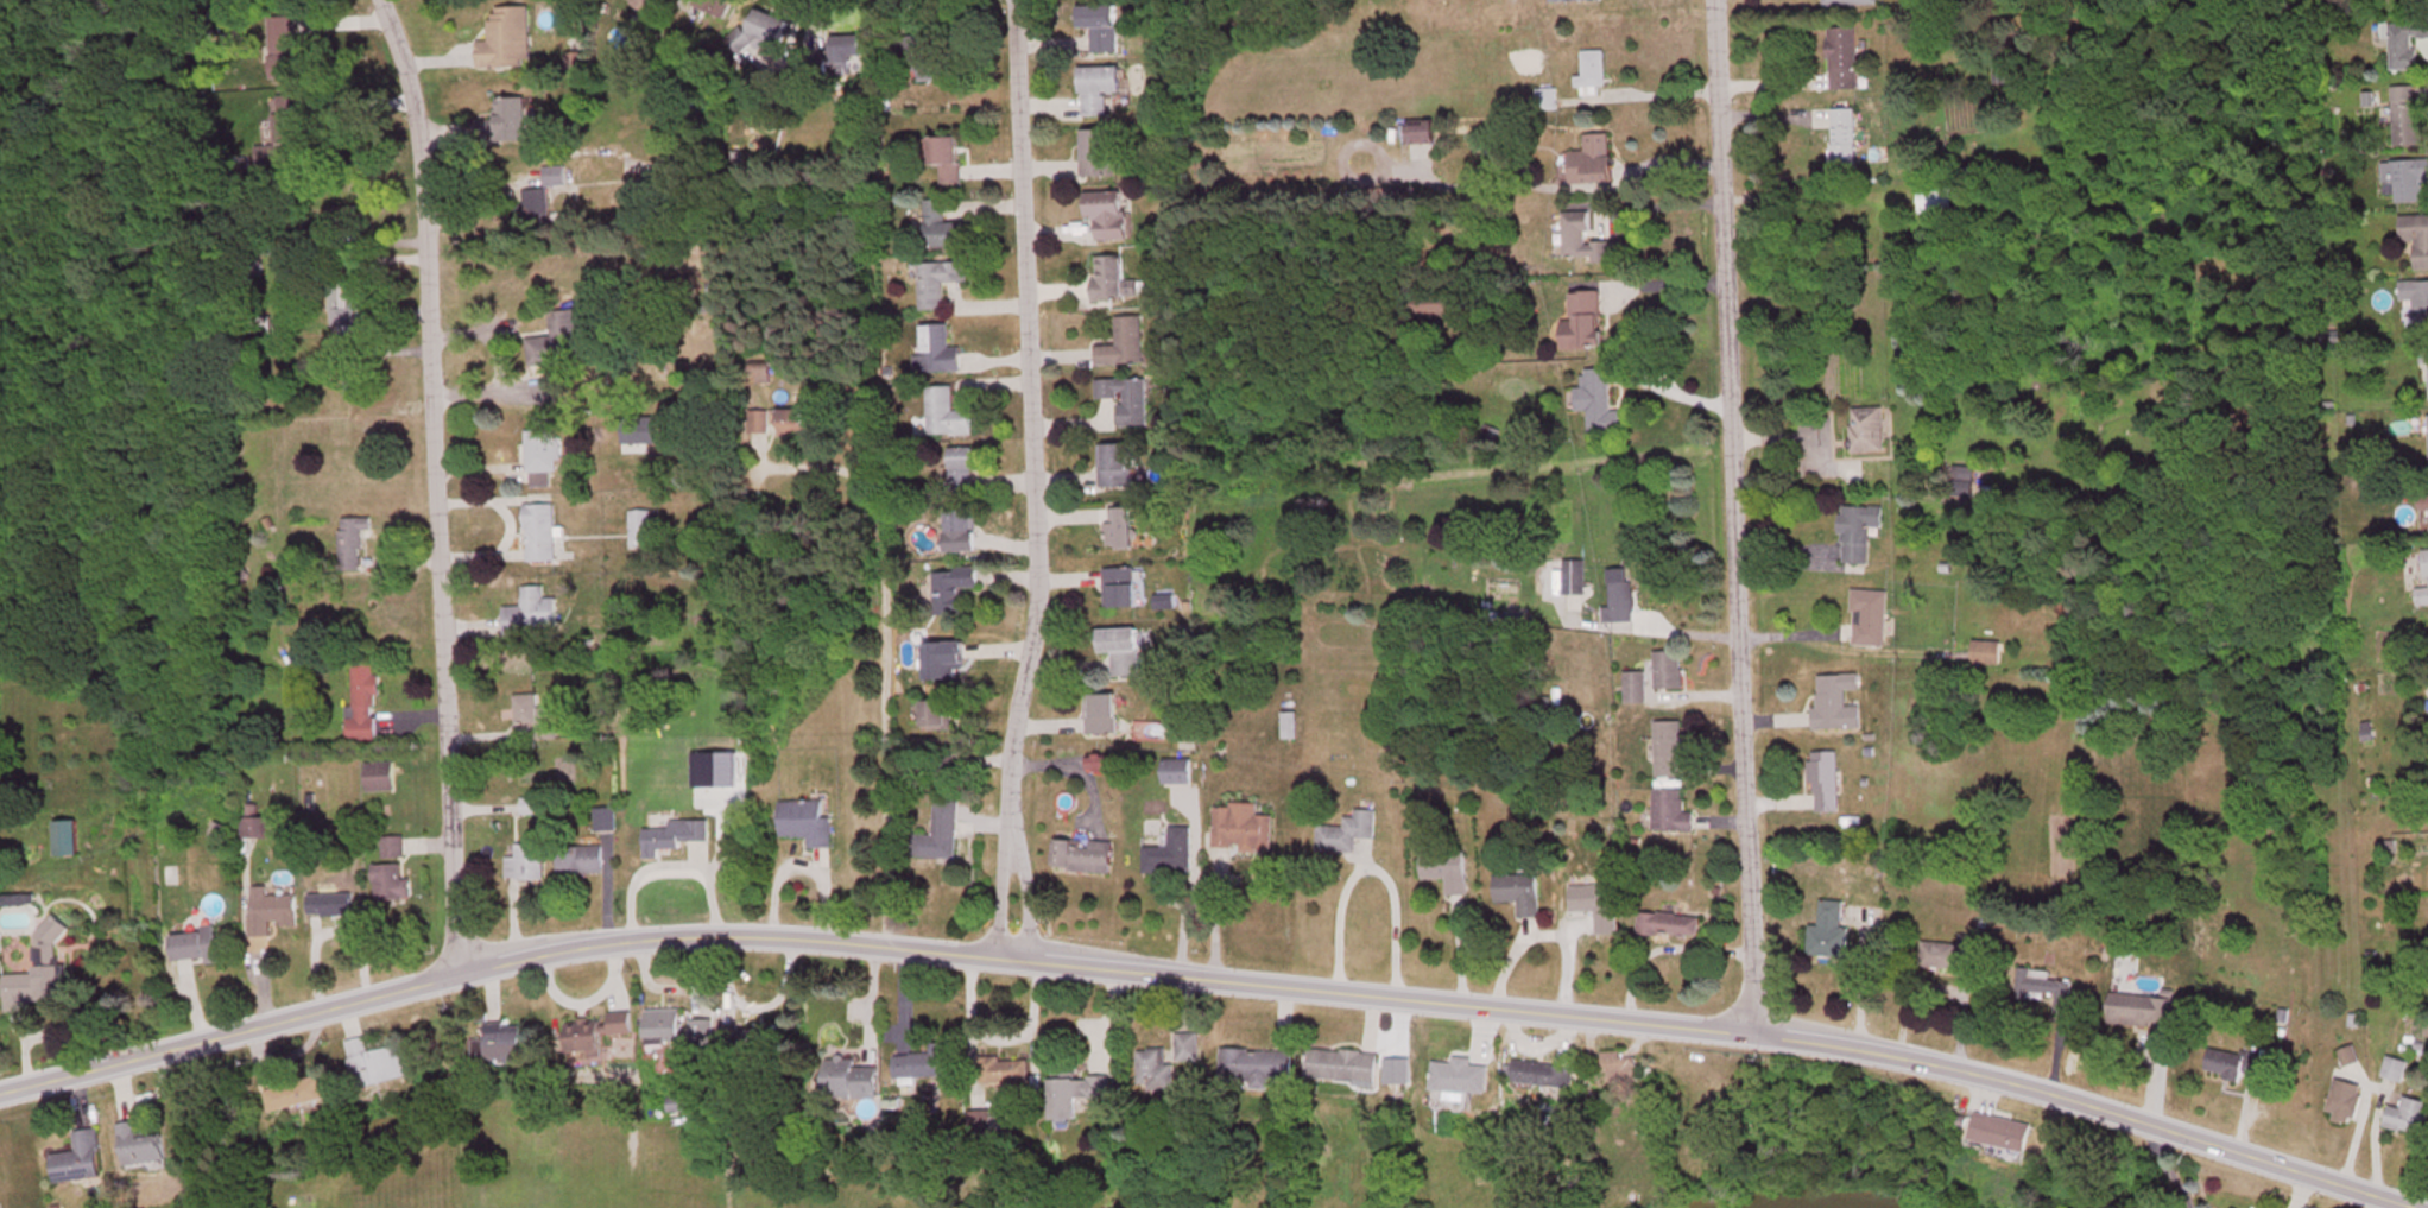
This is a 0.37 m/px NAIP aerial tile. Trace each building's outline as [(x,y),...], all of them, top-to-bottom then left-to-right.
[(666,0),(622,0),(658,17),(666,0)] [(729,25),(739,2),(735,0),(699,0),(695,10),(729,25)] [(1824,9),(1880,9),(1880,0),(1824,0),(1824,9)] [(1081,10),(1082,33),(1094,33),(1094,59),(1121,58),(1120,10),(1081,10)] [(490,45),(480,45),(480,71),(532,70),(531,11),(489,11),(490,45)] [(792,26),(758,13),(747,42),(781,54),(792,26)] [(272,82),(299,82),(299,19),(272,19),(272,82)] [(2420,42),(2427,42),(2427,27),(2392,27),(2393,75),(2420,75),(2420,42)] [(1859,31),(1831,32),(1832,94),(1860,93),(1859,31)] [(854,66),(848,37),(822,43),(829,72),(854,66)] [(955,84),(954,58),(934,59),(933,40),(914,40),(915,84),(955,84)] [(1607,54),(1584,55),(1585,80),(1580,80),(1581,99),(1600,99),(1599,90),(1608,90),(1607,54)] [(1110,120),(1109,97),(1124,97),(1123,71),(1084,71),(1085,121),(1110,120)] [(2421,89),(2394,90),(2395,152),(2422,152),(2421,89)] [(277,150),(266,151),(266,168),(306,168),(305,99),(276,100),(277,150)] [(529,146),(529,102),(498,102),(498,123),(481,124),(481,146),(529,146)] [(1832,113),(1832,173),(1858,173),(1858,113),(1832,113)] [(1411,149),(1438,149),(1438,125),(1411,125),(1411,149)] [(1116,134),(1083,134),(1083,180),(1116,180),(1116,134)] [(1615,187),(1614,138),(1587,139),(1588,156),(1572,156),(1573,188),(1615,187)] [(931,170),(943,170),(943,188),(963,188),(963,142),(931,142),(931,170)] [(2425,185),(2427,185),(2427,165),(2396,165),(2396,206),(2425,206),(2425,185)] [(547,189),(567,189),(567,172),(547,172),(547,189)] [(1921,217),(1956,217),(1956,190),(1921,190),(1921,217)] [(551,194),(525,194),(525,220),(551,220),(551,194)] [(1099,244),(1129,244),(1128,196),(1089,196),(1089,221),(1099,220),(1099,244)] [(948,204),(925,204),(925,252),(967,252),(967,226),(948,226),(948,204)] [(1567,216),(1568,266),(1617,265),(1617,246),(1593,246),(1593,216),(1567,216)] [(2427,273),(2427,219),(2414,220),(2416,274),(2427,273)] [(1137,302),(1137,293),(1129,293),(1128,261),(1097,261),(1098,302),(1137,302)] [(946,313),(946,286),(969,286),(969,266),(921,266),(921,313),(946,313)] [(2427,338),(2427,285),(2403,285),(2404,308),(2415,307),(2416,338),(2427,338)] [(355,311),(365,311),(365,289),(333,289),(333,330),(355,330),(355,311)] [(1605,295),(1576,296),(1577,325),(1566,325),(1566,352),(1606,351),(1605,295)] [(1424,322),(1463,322),(1463,298),(1424,298),(1424,322)] [(529,341),(530,371),(591,369),(589,313),(551,315),(552,340),(529,341)] [(1146,368),(1145,320),(1118,320),(1119,349),(1099,349),(1099,368),(1146,368)] [(951,328),(925,328),(925,375),(963,375),(963,350),(951,350),(951,328)] [(1625,435),(1624,413),(1613,414),(1613,372),(1582,373),(1583,414),(1588,414),(1589,436),(1625,435)] [(1099,383),(1099,403),(1122,403),(1122,429),(1151,429),(1150,383),(1099,383)] [(955,390),(929,391),(929,434),(973,434),(973,414),(956,414),(955,390)] [(1887,456),(1886,411),(1851,412),(1853,457),(1887,456)] [(805,439),(806,414),(748,413),(748,437),(777,437),(777,439),(805,439)] [(529,483),(562,483),(562,434),(529,434),(529,483)] [(1133,448),(1102,448),(1102,489),(1133,489),(1133,448)] [(951,499),(976,498),(975,456),(950,457),(951,499)] [(527,508),(527,565),(557,565),(557,508),(527,508)] [(1885,510),(1843,510),(1842,568),(1870,568),(1871,530),(1884,530),(1885,510)] [(1137,552),(1137,511),(1109,511),(1109,552),(1137,552)] [(661,551),(661,513),(631,513),(631,551),(661,551)] [(950,514),(950,556),(978,556),(978,514),(950,514)] [(373,534),(373,521),(342,521),(342,574),(365,574),(365,534),(373,534)] [(1588,563),(1565,563),(1565,598),(1588,598),(1588,563)] [(981,571),(936,572),(937,620),(966,620),(966,593),(981,593),(981,571)] [(1138,612),(1138,572),(1108,572),(1108,612),(1138,612)] [(1612,612),(1605,612),(1605,626),(1636,626),(1636,586),(1612,586),(1612,612)] [(505,610),(506,639),(559,639),(559,602),(545,602),(545,589),(523,590),(523,610),(505,610)] [(2418,592),(2419,610),(2427,610),(2427,591),(2418,592)] [(1854,649),(1888,650),(1890,595),(1856,593),(1854,649)] [(1142,633),(1102,633),(1102,657),(1115,657),(1115,680),(1142,680),(1142,633)] [(1976,667),(2003,667),(2003,645),(1976,645),(1976,667)] [(928,647),(928,684),(967,684),(967,647),(928,647)] [(1657,692),(1685,692),(1685,656),(1657,656),(1657,692)] [(379,743),(379,669),(351,669),(350,743),(379,743)] [(1648,676),(1627,676),(1627,706),(1648,706),(1648,676)] [(1818,678),(1818,732),(1863,732),(1863,709),(1848,709),(1848,694),(1861,694),(1861,679),(1818,678)] [(1120,699),(1088,699),(1088,738),(1120,738),(1120,699)] [(955,734),(954,704),(925,705),(925,735),(955,734)] [(557,708),(521,708),(521,742),(557,742),(557,708)] [(1284,742),(1299,742),(1299,715),(1284,715),(1284,742)] [(1658,725),(1658,780),(1686,780),(1686,725),(1658,725)] [(956,752),(935,752),(935,787),(956,787),(956,752)] [(1841,755),(1815,755),(1815,814),(1841,814),(1841,755)] [(1090,776),(1112,776),(1112,758),(1090,758),(1090,776)] [(1193,787),(1193,762),(1165,762),(1165,787),(1193,787)] [(397,794),(396,765),(368,765),(369,795),(397,794)] [(1696,815),(1686,815),(1686,792),(1656,792),(1656,835),(1696,835),(1696,815)] [(958,861),(961,805),(933,803),(931,860),(958,861)] [(811,851),(833,851),(832,804),(783,804),(783,839),(811,839),(811,851)] [(1215,853),(1274,854),(1275,818),(1259,818),(1259,807),(1216,806),(1215,853)] [(1377,814),(1357,812),(1356,820),(1346,820),(1346,829),(1319,828),(1318,854),(1358,856),(1359,841),(1376,841),(1377,814)] [(270,841),(270,821),(243,821),(243,841),(270,841)] [(711,823),(671,823),(671,830),(647,831),(647,852),(683,852),(683,845),(711,845),(711,823)] [(58,824),(58,860),(80,860),(80,824),(58,824)] [(1146,849),(1146,876),(1193,876),(1193,830),(1164,830),(1164,849),(1146,849)] [(1114,875),(1115,844),(1058,842),(1057,873),(1114,875)] [(546,846),(518,846),(518,859),(508,859),(508,883),(546,883),(546,846)] [(561,877),(605,877),(605,848),(561,848),(561,877)] [(1469,898),(1468,853),(1423,854),(1424,882),(1449,881),(1449,899),(1469,898)] [(377,903),(412,902),(412,881),(405,881),(404,867),(376,868),(377,903)] [(1497,905),(1520,904),(1520,920),(1541,920),(1541,877),(1497,878),(1497,905)] [(355,918),(355,895),(348,895),(348,884),(333,884),(333,896),(311,896),(311,918),(355,918)] [(1617,887),(1573,888),(1573,914),(1599,914),(1600,938),(1619,937),(1617,887)] [(299,928),(299,897),(270,897),(270,889),(254,889),(254,939),(274,939),(274,928),(299,928)] [(37,897),(3,898),(3,909),(37,908),(37,897)] [(1848,960),(1851,931),(1844,931),(1846,904),(1823,902),(1821,929),(1812,928),(1809,956),(1848,960)] [(1639,937),(1701,940),(1702,918),(1640,915),(1639,937)] [(7,1006),(69,1004),(67,922),(39,923),(40,976),(6,977),(7,1006)] [(220,963),(218,932),(175,935),(178,966),(220,963)] [(1924,944),(1922,971),(1979,975),(1981,938),(1962,937),(1962,947),(1924,944)] [(2053,974),(2021,972),(2019,1001),(2057,1003),(2057,1015),(2072,1016),(2074,984),(2053,982),(2053,974)] [(2179,1003),(2112,995),(2108,1024),(2175,1032),(2179,1003)] [(652,1013),(652,1046),(684,1045),(683,1012),(652,1013)] [(608,1039),(634,1039),(634,1015),(608,1015),(608,1039)] [(605,1059),(605,1023),(571,1023),(571,1059),(605,1059)] [(716,1053),(716,1023),(694,1023),(694,1053),(716,1053)] [(474,1061),(524,1063),(526,1027),(475,1025),(474,1061)] [(722,1030),(722,1057),(774,1057),(774,1030),(722,1030)] [(1178,1036),(1178,1065),(1202,1065),(1202,1036),(1178,1036)] [(410,1081),(402,1048),(370,1055),(366,1040),(347,1044),(357,1092),(410,1081)] [(932,1056),(914,1056),(914,1080),(958,1080),(958,1047),(932,1047),(932,1056)] [(1173,1052),(1140,1053),(1141,1095),(1174,1095),(1173,1052)] [(1273,1090),(1273,1083),(1295,1084),(1296,1055),(1223,1052),(1222,1089),(1273,1090)] [(1379,1088),(1381,1056),(1314,1052),(1312,1084),(1379,1088)] [(2245,1076),(2267,1079),(2270,1061),(2211,1052),(2207,1077),(2243,1083),(2245,1076)] [(1604,1055),(1604,1083),(1639,1083),(1639,1061),(1621,1061),(1621,1055),(1604,1055)] [(1433,1064),(1431,1093),(1490,1097),(1492,1069),(1474,1068),(1475,1061),(1455,1060),(1455,1065),(1433,1064)] [(2410,1065),(2388,1060),(2384,1081),(2405,1085),(2410,1065)] [(858,1062),(830,1062),(830,1102),(882,1101),(882,1069),(858,1070),(858,1062)] [(1578,1071),(1524,1063),(1521,1085),(1575,1093),(1578,1071)] [(982,1064),(982,1086),(1030,1086),(1030,1064),(982,1064)] [(327,1101),(321,1078),(266,1093),(272,1116),(327,1101)] [(1053,1124),(1078,1123),(1078,1103),(1112,1102),(1112,1080),(1053,1080),(1053,1124)] [(2356,1129),(2365,1089),(2339,1083),(2330,1122),(2356,1129)] [(2418,1123),(2427,1124),(2427,1104),(2406,1101),(2404,1111),(2390,1109),(2387,1131),(2417,1135),(2418,1123)] [(1979,1116),(1971,1152),(2024,1163),(2031,1127),(1979,1116)] [(170,1170),(166,1139),(144,1142),(142,1125),(121,1128),(128,1176),(170,1170)] [(75,1135),(78,1155),(54,1158),(57,1186),(105,1181),(99,1132),(75,1135)]
